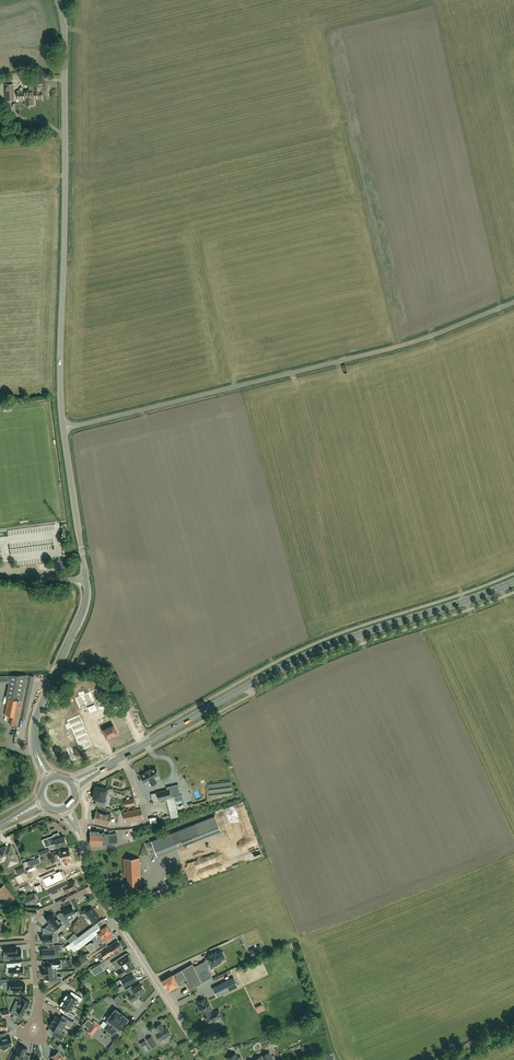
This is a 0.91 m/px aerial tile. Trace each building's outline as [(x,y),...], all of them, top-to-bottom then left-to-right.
[(33,99),(42,99),(41,90),(41,85),(33,85),(33,90),(18,91),(18,96),(23,96),(24,100),(25,100),(25,105),(34,105),(33,99)] [(28,675),(0,676),(0,683),(11,683),(5,715),(12,716),(10,725),(17,726),(19,717),(25,719),(34,676),(28,675)] [(96,689),(89,692),(94,702),(101,699),(96,689)] [(84,691),(81,692),(82,695),(87,705),(94,702),(89,692),(85,694),(84,691)] [(82,695),(75,698),(80,708),(87,705),(82,695)] [(79,715),(67,720),(70,726),(71,726),(82,721),(79,715)] [(82,721),(71,726),(73,732),(84,727),(82,721)] [(103,730),(107,738),(117,734),(113,725),(103,730)] [(84,727),(73,732),(76,738),(87,733),(84,727)] [(87,733),(76,738),(78,744),(89,739),(87,733)] [(78,744),(77,744),(80,750),(92,745),(89,739),(78,744)] [(146,771),(146,772),(140,775),(146,786),(151,783),(152,785),(157,782),(156,780),(155,777),(159,775),(158,773),(159,772),(156,767),(151,769),(150,768),(146,771)] [(106,802),(104,801),(106,795),(108,796),(110,790),(107,789),(97,786),(96,787),(93,798),(97,799),(97,801),(96,801),(96,803),(96,804),(96,805),(105,807),(106,802)] [(171,797),(169,789),(157,792),(151,794),(152,799),(153,799),(153,802),(159,800),(171,797)] [(135,805),(133,799),(125,800),(126,807),(135,805)] [(141,809),(124,812),(126,821),(143,818),(141,809)] [(109,824),(111,815),(96,812),(94,821),(109,824)] [(110,845),(111,844),(111,839),(109,839),(109,836),(107,836),(107,835),(107,830),(107,827),(97,825),(97,831),(90,831),(90,845),(102,845),(110,845)] [(183,846),(183,845),(181,840),(187,838),(183,828),(151,841),(157,856),(183,846)] [(55,839),(53,836),(48,838),(51,845),(56,843),(57,847),(62,845),(62,844),(66,843),(64,836),(55,839)] [(1,849),(0,849),(0,859),(1,861),(6,859),(9,866),(18,862),(11,847),(8,848),(7,847),(1,849)] [(39,856),(50,852),(48,847),(38,852),(39,856)] [(71,857),(72,857),(71,854),(70,854),(69,850),(59,852),(62,864),(60,864),(62,871),(64,870),(64,871),(72,868),(69,858),(71,858),(71,857)] [(38,857),(28,861),(30,866),(40,863),(38,857)] [(137,876),(140,876),(139,858),(123,859),(124,871),(136,871),(136,876),(137,876)] [(60,871),(44,878),(48,886),(64,879),(60,871)] [(136,871),(124,871),(124,877),(128,876),(128,884),(127,884),(127,886),(127,887),(129,887),(129,888),(138,887),(137,885),(137,876),(136,876),(136,871)] [(75,881),(74,881),(74,880),(69,882),(68,880),(50,888),(52,894),(64,888),(66,892),(77,887),(76,885),(76,883),(75,881)] [(0,889),(0,893),(6,900),(11,895),(14,898),(15,897),(12,894),(5,885),(0,889)] [(25,905),(36,900),(34,895),(23,900),(25,905)] [(64,916),(61,919),(69,927),(71,925),(69,920),(67,916),(72,914),(75,912),(72,905),(63,910),(64,912),(63,913),(64,916)] [(93,923),(100,918),(91,908),(87,910),(85,908),(82,911),(84,914),(85,913),(93,923)] [(50,916),(47,919),(48,919),(47,920),(50,923),(54,927),(51,931),(57,934),(61,930),(58,927),(61,924),(60,922),(57,919),(53,915),(51,916),(50,916)] [(102,924),(100,921),(96,924),(81,935),(72,941),(77,949),(92,938),(95,942),(92,944),(91,943),(86,946),(90,952),(99,947),(98,944),(101,942),(102,943),(113,936),(110,933),(112,932),(105,922),(102,924)] [(42,934),(42,935),(42,943),(43,943),(43,942),(53,942),(53,936),(57,936),(57,934),(46,929),(46,934),(43,935),(42,935),(42,934)] [(108,946),(113,953),(114,953),(114,954),(118,951),(118,950),(122,947),(121,947),(121,946),(120,944),(119,944),(117,941),(112,944),(108,946)] [(90,953),(92,956),(108,945),(106,942),(99,947),(90,952),(90,953)] [(61,945),(54,945),(54,949),(48,949),(43,949),(43,957),(55,957),(55,951),(62,951),(61,945)] [(250,950),(251,952),(253,957),(263,952),(260,945),(250,950)] [(10,947),(4,947),(5,954),(9,954),(10,959),(22,958),(21,950),(17,950),(17,947),(17,946),(16,946),(10,947)] [(110,956),(113,953),(108,946),(109,947),(98,954),(100,957),(99,958),(101,959),(102,960),(109,955),(110,956)] [(204,961),(204,962),(207,967),(211,965),(212,967),(214,965),(215,966),(219,964),(218,963),(221,962),(220,960),(224,957),(225,958),(225,957),(221,951),(216,954),(215,952),(213,954),(212,953),(208,955),(209,956),(206,958),(207,959),(204,961)] [(131,969),(134,967),(134,966),(134,965),(133,964),(132,963),(131,961),(126,953),(111,963),(120,976),(127,972),(127,973),(132,970),(131,969)] [(43,968),(43,972),(57,971),(57,967),(61,967),(61,962),(48,962),(49,965),(44,966),(44,968),(43,968)] [(207,967),(204,962),(194,967),(192,964),(173,975),(162,981),(166,987),(169,992),(188,981),(192,988),(213,978),(207,967)] [(23,974),(23,966),(14,967),(14,963),(7,963),(7,970),(10,970),(11,975),(23,974)] [(101,964),(91,969),(94,975),(104,970),(101,964)] [(57,976),(57,971),(43,972),(43,976),(44,976),(44,979),(49,978),(49,982),(62,981),(61,976),(57,976)] [(125,986),(135,980),(132,973),(121,979),(125,986)] [(213,988),(217,996),(238,986),(233,978),(213,988)] [(26,985),(22,985),(22,981),(18,981),(10,981),(10,988),(13,988),(13,993),(26,993),(26,985)] [(137,995),(144,991),(140,984),(132,989),(134,992),(128,996),(132,1002),(138,998),(137,995)] [(118,993),(125,989),(122,985),(116,989),(118,993)] [(66,993),(63,999),(74,1006),(77,1000),(80,1002),(82,998),(75,994),(73,997),(66,993)] [(21,998),(16,1010),(13,1008),(11,1013),(17,1015),(19,1011),(25,1014),(30,1002),(21,998)] [(201,1011),(208,1024),(222,1017),(219,1010),(211,1013),(210,1011),(212,1010),(208,1001),(206,1002),(204,998),(197,1001),(199,1003),(197,1004),(200,1012),(201,1011)] [(63,999),(59,1006),(66,1010),(64,1013),(70,1017),(72,1014),(70,1012),(74,1006),(63,999)] [(262,1004),(255,1007),(258,1013),(265,1010),(262,1004)] [(113,1035),(116,1030),(114,1029),(116,1026),(120,1029),(120,1030),(121,1029),(128,1019),(128,1020),(129,1019),(128,1019),(123,1015),(124,1015),(121,1012),(120,1013),(116,1009),(115,1009),(108,1019),(107,1020),(108,1020),(112,1023),(110,1026),(108,1024),(104,1028),(113,1035)] [(55,1017),(52,1021),(64,1028),(66,1024),(70,1027),(73,1021),(63,1015),(61,1018),(57,1016),(56,1017),(55,1017)] [(94,1020),(93,1022),(88,1027),(86,1031),(92,1035),(100,1025),(94,1020)] [(62,1032),(64,1028),(52,1021),(50,1025),(51,1025),(50,1027),(54,1029),(51,1034),(62,1040),(65,1034),(62,1032)] [(153,1029),(160,1041),(166,1037),(167,1039),(171,1037),(170,1035),(171,1034),(166,1027),(164,1028),(161,1024),(153,1029)] [(0,1035),(0,1048),(2,1047),(2,1048),(8,1047),(7,1046),(12,1045),(10,1037),(7,1037),(1,1039),(0,1035)] [(151,1036),(147,1039),(151,1047),(156,1044),(151,1036)] [(108,1049),(111,1051),(112,1052),(118,1043),(117,1042),(115,1040),(108,1049)] [(145,1053),(152,1049),(147,1040),(140,1043),(145,1053)] [(28,1048),(18,1045),(18,1046),(16,1054),(13,1053),(10,1059),(19,1059),(19,1058),(23,1059),(27,1049),(28,1049),(28,1048)]
